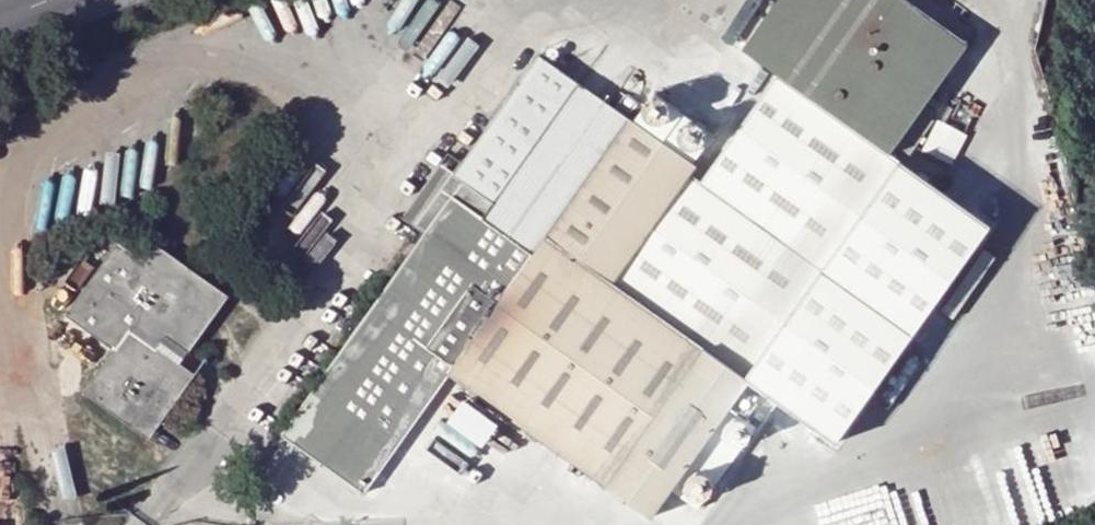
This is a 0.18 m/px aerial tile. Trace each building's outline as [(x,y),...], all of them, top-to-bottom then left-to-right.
[(741,48),(777,74),(888,154),(967,43),(965,41),(972,30),(929,0),(776,0),(741,48)] [(451,175),(441,167),(403,219),(423,234),(280,434),(364,494),(448,374),(649,516),(747,379),(611,283),(688,175),(695,165),(538,54),(460,163),(451,175)] [(699,182),(688,175),(611,283),(747,379),(834,440),(988,223),(888,154),(777,74),(699,182)] [(716,133),(682,111),(662,141),(697,163),(716,133)] [(449,155),(441,167),(451,175),(460,163),(449,155)] [(142,271),(147,264),(118,243),(113,250),(142,271)] [(164,334),(184,348),(221,298),(156,252),(147,264),(142,271),(113,250),(67,314),(114,350),(84,391),(146,437),(190,374),(174,363),(154,348),(164,334)] [(174,363),(184,348),(164,334),(154,348),(174,363)] [(480,441),(496,418),(460,394),(444,417),(480,441)]
